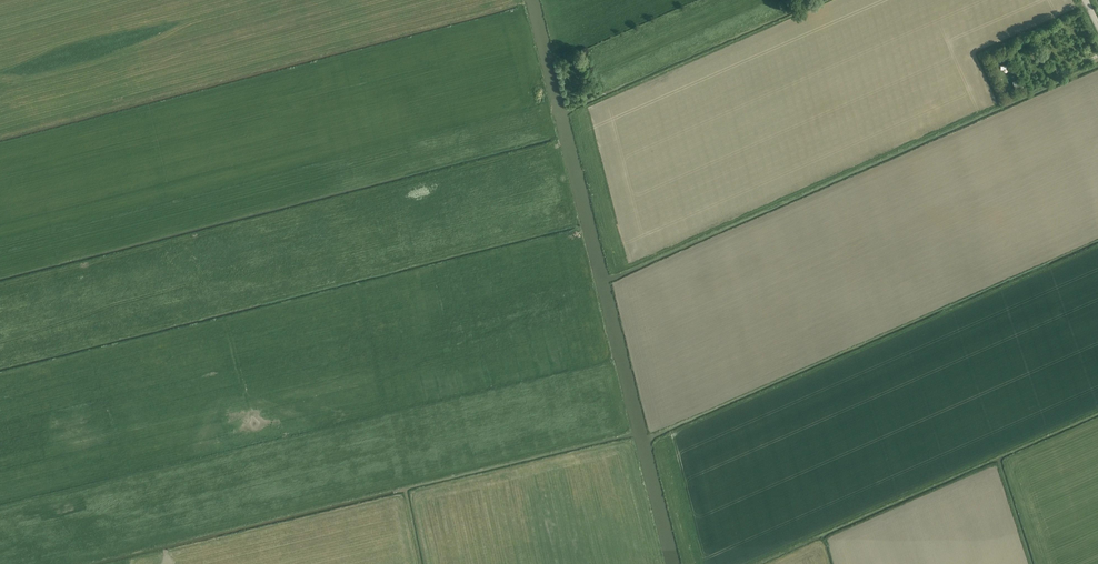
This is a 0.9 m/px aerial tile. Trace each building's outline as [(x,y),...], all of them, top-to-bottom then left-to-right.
[(1013,83),(1013,84),(1016,92),(1023,88),(1020,80),(1013,83)]
